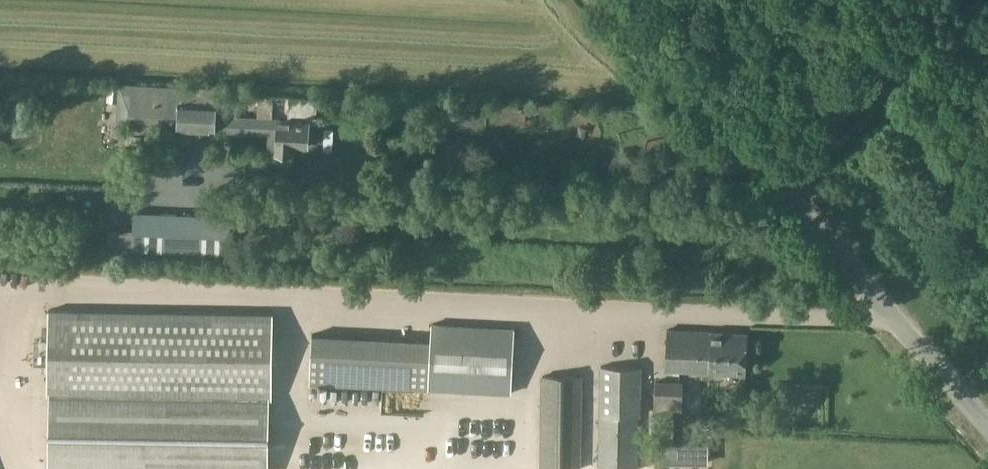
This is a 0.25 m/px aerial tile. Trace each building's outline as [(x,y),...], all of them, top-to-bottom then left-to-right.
[(271,127),(271,149),(292,150),(292,143),(308,144),(309,119),(214,117),(215,102),(179,101),(179,88),(132,86),(131,128),(214,129),(214,125),(254,126),(254,127),(271,127)] [(259,95),(258,117),(273,117),(273,96),(259,95)] [(137,213),(135,250),(230,254),(231,217),(137,213)] [(51,309),(50,394),(52,394),(51,468),(270,468),(272,398),(274,398),(276,313),(51,309)] [(429,388),(511,393),(514,328),(432,324),(431,340),(429,388)] [(745,373),(746,368),(748,366),(748,358),(746,356),(747,333),(668,329),(665,369),(745,373)] [(312,382),(429,388),(431,340),(314,334),(312,382)] [(601,468),(640,468),(639,414),(642,414),(642,366),(602,366),(601,468)] [(543,377),(544,468),(582,468),(582,377),(543,377)] [(656,380),(656,408),(684,408),(684,380),(656,380)] [(708,462),(708,444),(660,443),(660,461),(708,462)]
